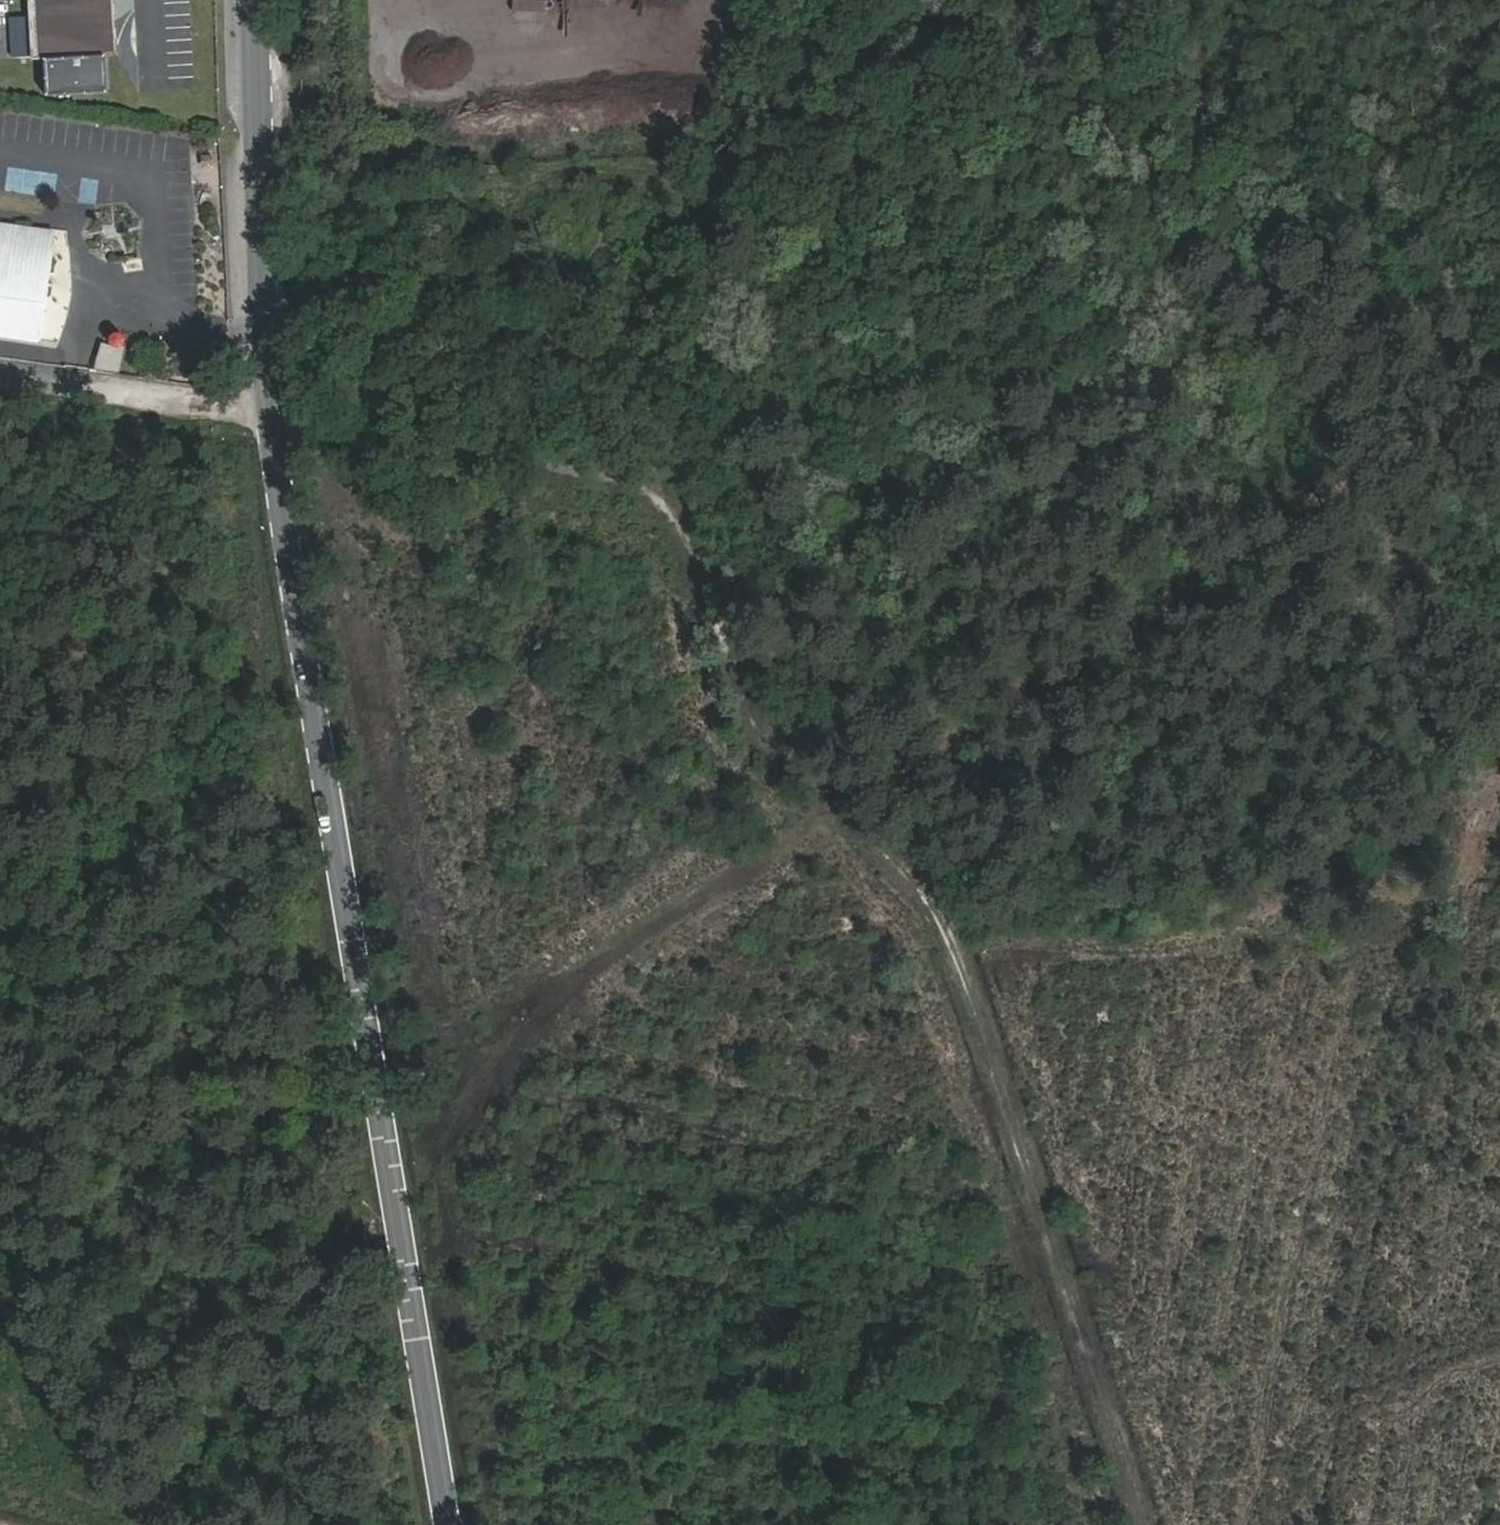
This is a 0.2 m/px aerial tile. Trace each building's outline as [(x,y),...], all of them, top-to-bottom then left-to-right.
[(43,48),(106,44),(103,0),(41,0),(43,48)] [(8,44),(0,45),(0,59),(9,59),(8,44)] [(8,169),(6,192),(55,196),(57,173),(8,169)] [(0,234),(0,339),(37,345),(49,263),(29,238),(0,234)] [(49,263),(52,241),(29,238),(49,263)] [(117,334),(111,334),(107,338),(107,344),(111,348),(117,348),(121,344),(121,338),(117,334)]
